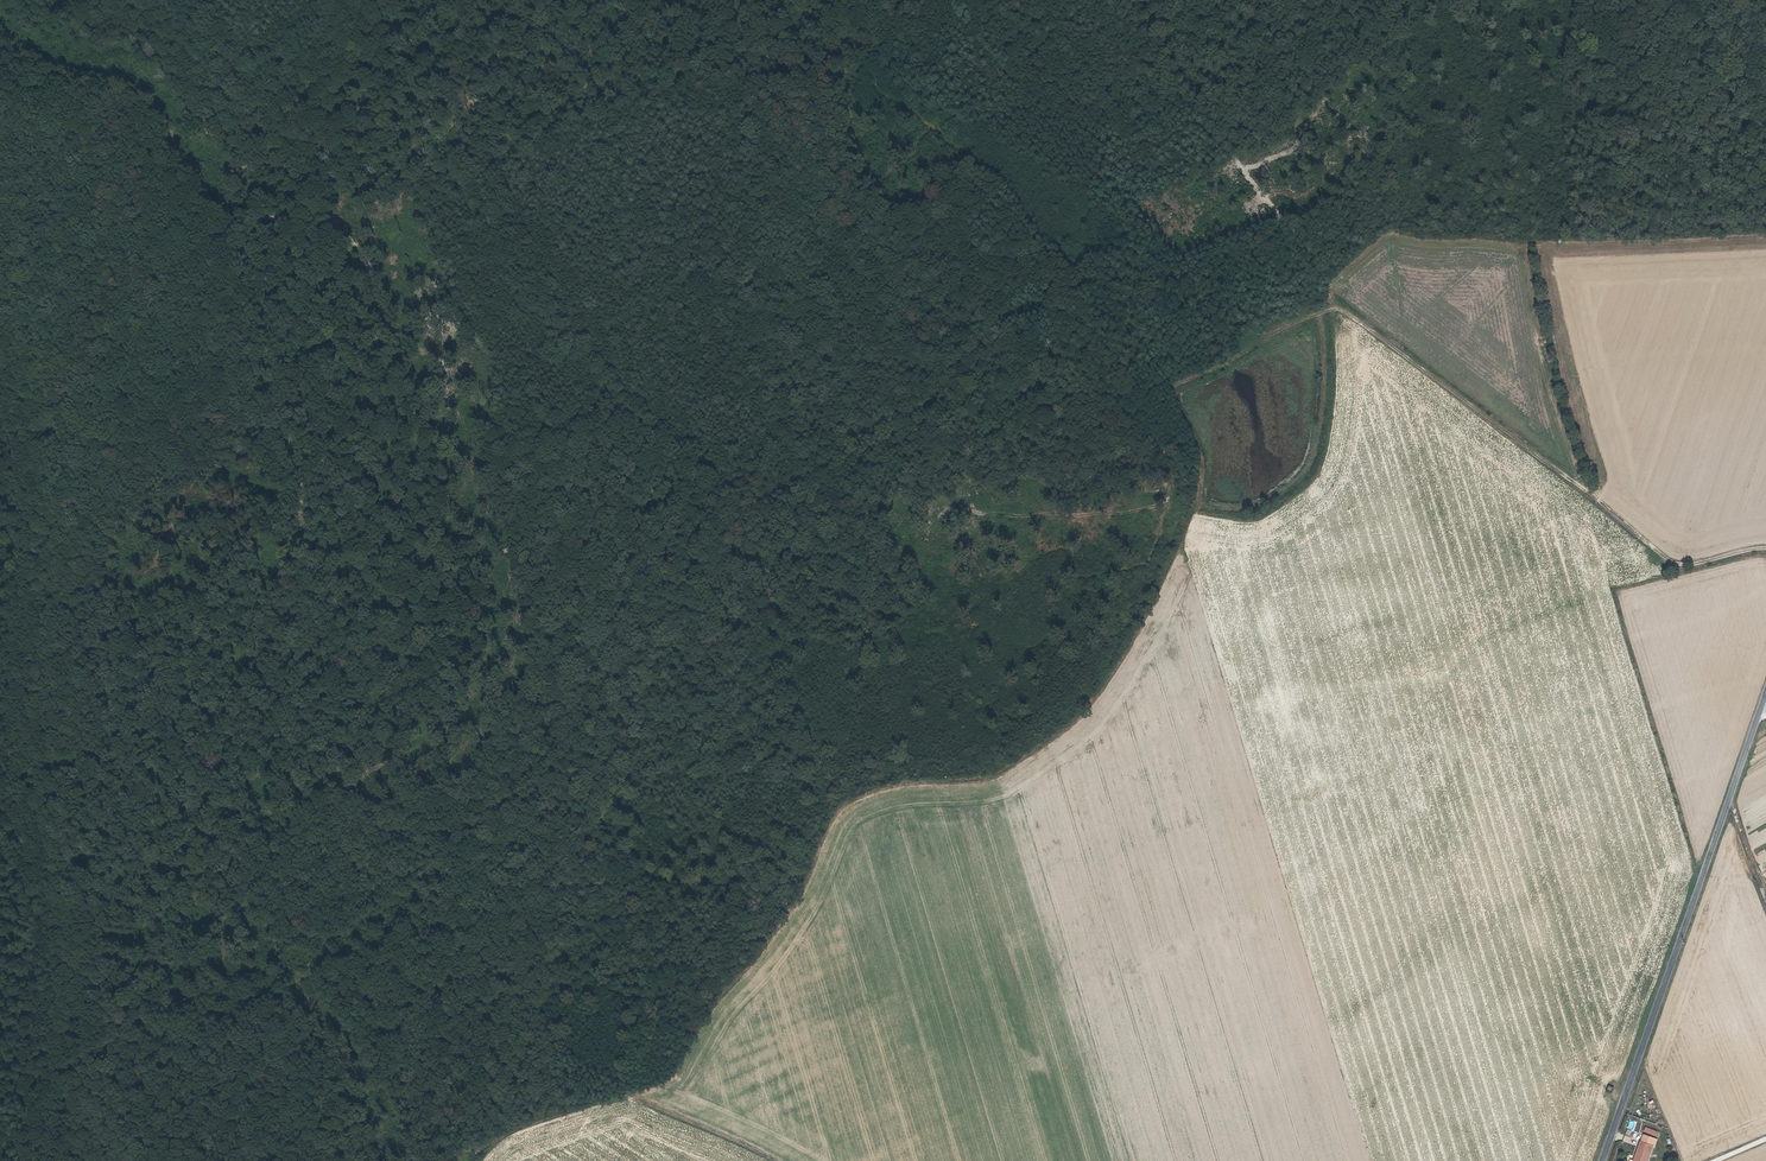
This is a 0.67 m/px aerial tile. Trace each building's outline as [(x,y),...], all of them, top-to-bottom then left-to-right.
[(1641,1148),(1643,1149),(1639,1160),(1640,1160),(1650,1160),(1659,1138),(1658,1138),(1660,1130),(1650,1127),(1648,1134),(1647,1133),(1641,1148)]
